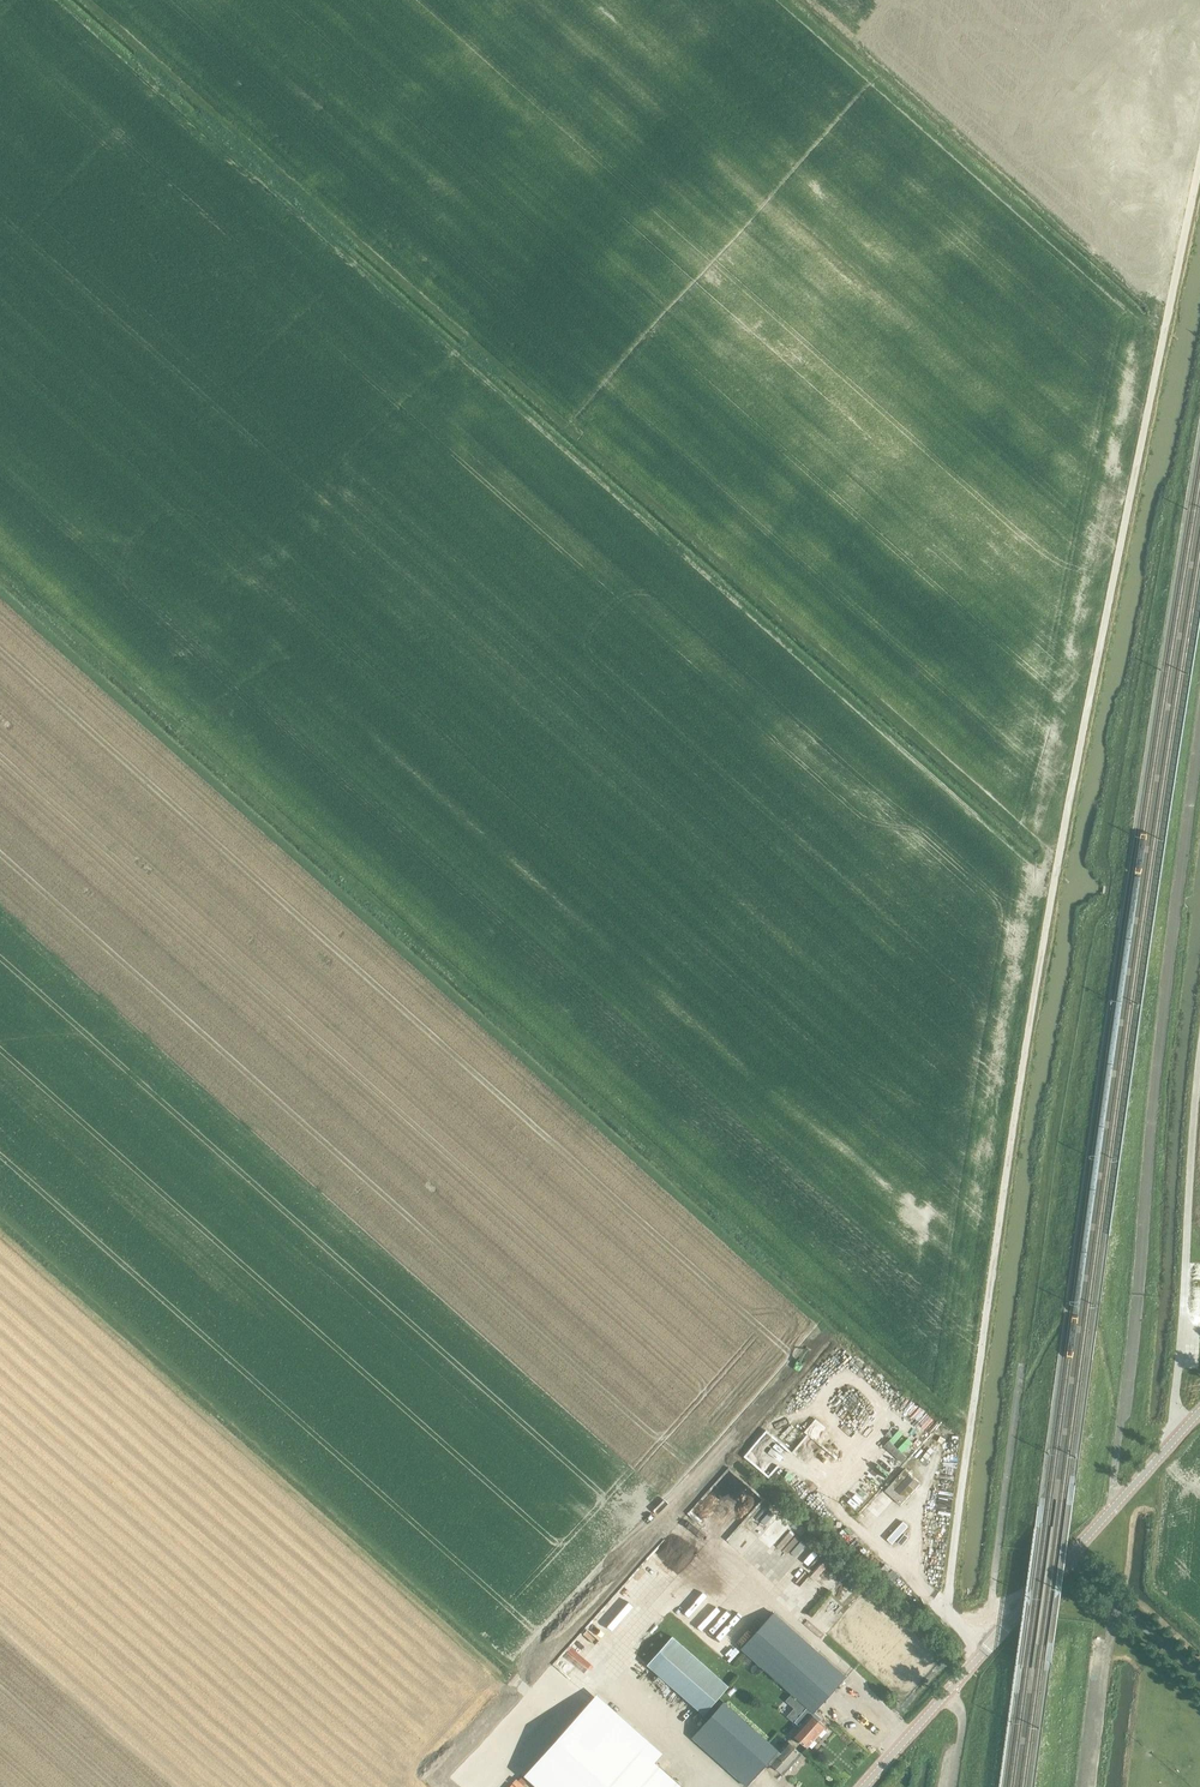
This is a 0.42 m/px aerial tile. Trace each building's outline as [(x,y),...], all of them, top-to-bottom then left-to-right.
[(901,1503),(922,1481),(906,1466),(885,1488),(901,1503)] [(766,1523),(775,1512),(771,1509),(762,1519),(766,1523)] [(814,1548),(806,1559),(798,1554),(779,1583),(796,1595),(823,1554),(814,1548)] [(776,1613),(743,1649),(808,1708),(796,1722),(801,1727),(799,1729),(796,1728),(793,1730),(794,1734),(808,1747),(827,1727),(813,1714),(847,1677),(776,1613)] [(703,1714),(729,1686),(673,1636),(647,1665),(703,1714)] [(725,1701),(693,1737),(747,1786),(770,1762),(784,1774),(802,1754),(788,1741),(780,1751),(725,1701)] [(527,1777),(538,1786),(681,1786),(682,1786),(592,1705),(527,1777)]
